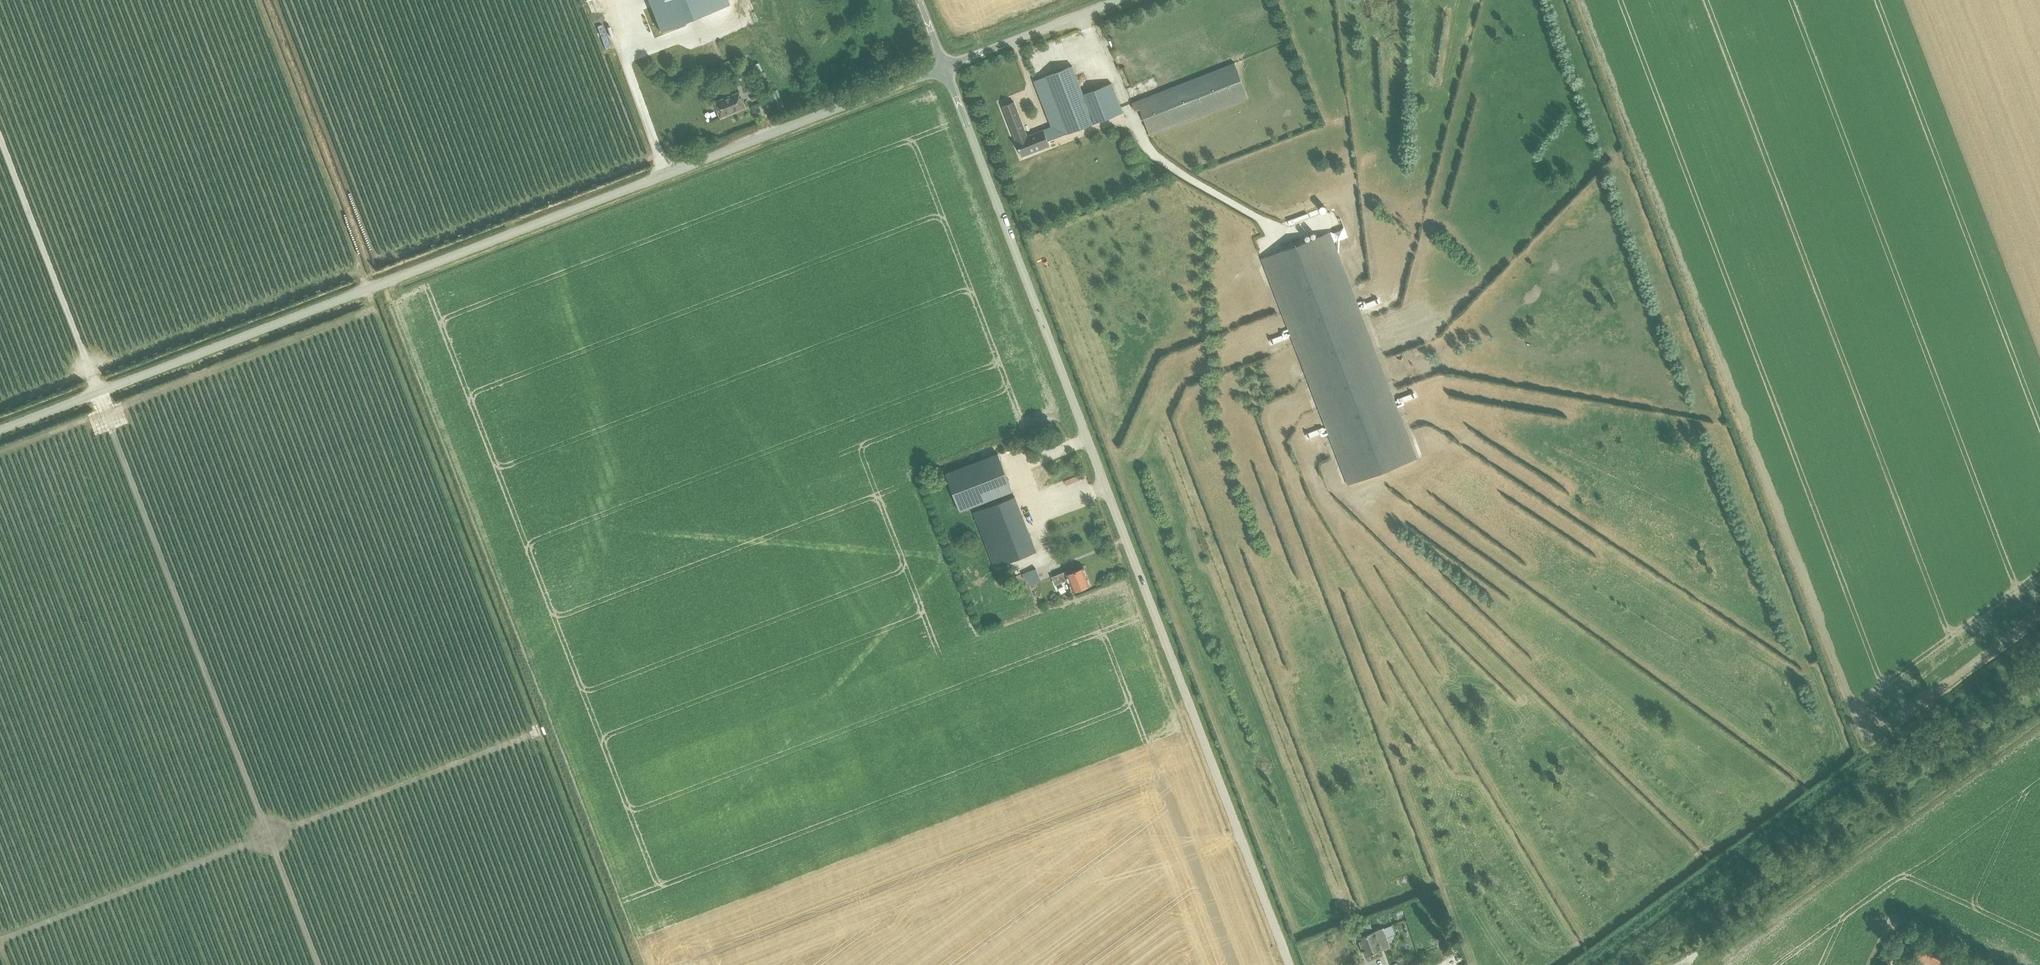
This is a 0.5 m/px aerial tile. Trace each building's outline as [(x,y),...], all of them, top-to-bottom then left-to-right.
[(661,31),(683,23),(693,19),(731,4),(729,0),(648,0),(661,31)] [(1248,98),(1235,63),(1132,103),(1135,111),(1140,109),(1150,136),(1248,98)] [(1058,109),(1067,133),(1068,133),(1069,133),(1123,112),(1112,83),(1083,94),(1072,66),(1034,81),(1047,113),(1058,109)] [(740,92),(715,102),(721,117),(746,107),(740,92)] [(1011,103),(1003,106),(1016,140),(1022,156),(1050,145),(1044,131),(1025,139),(1011,103)] [(1331,232),(1261,258),(1348,484),(1417,458),(1331,232)] [(1268,338),(1269,343),(1280,339),(1278,334),(1268,338)] [(960,511),(1013,491),(998,453),(946,474),(960,511)] [(995,567),(1036,551),(1015,496),(974,512),(995,567)] [(1073,591),(1091,584),(1084,567),(1067,574),(1066,571),(1053,577),(1056,584),(1068,579),(1073,591)] [(1023,574),(1027,585),(1041,580),(1036,568),(1023,574)] [(1370,923),(1358,927),(1360,933),(1372,928),(1370,923)] [(1382,928),(1358,937),(1361,945),(1363,945),(1363,947),(1362,947),(1365,956),(1382,949),(1381,948),(1384,948),(1389,946),(1386,937),(1396,934),(1393,924),(1382,928)] [(1953,958),(1920,942),(1914,954),(1937,964),(1949,964),(1953,958)]
